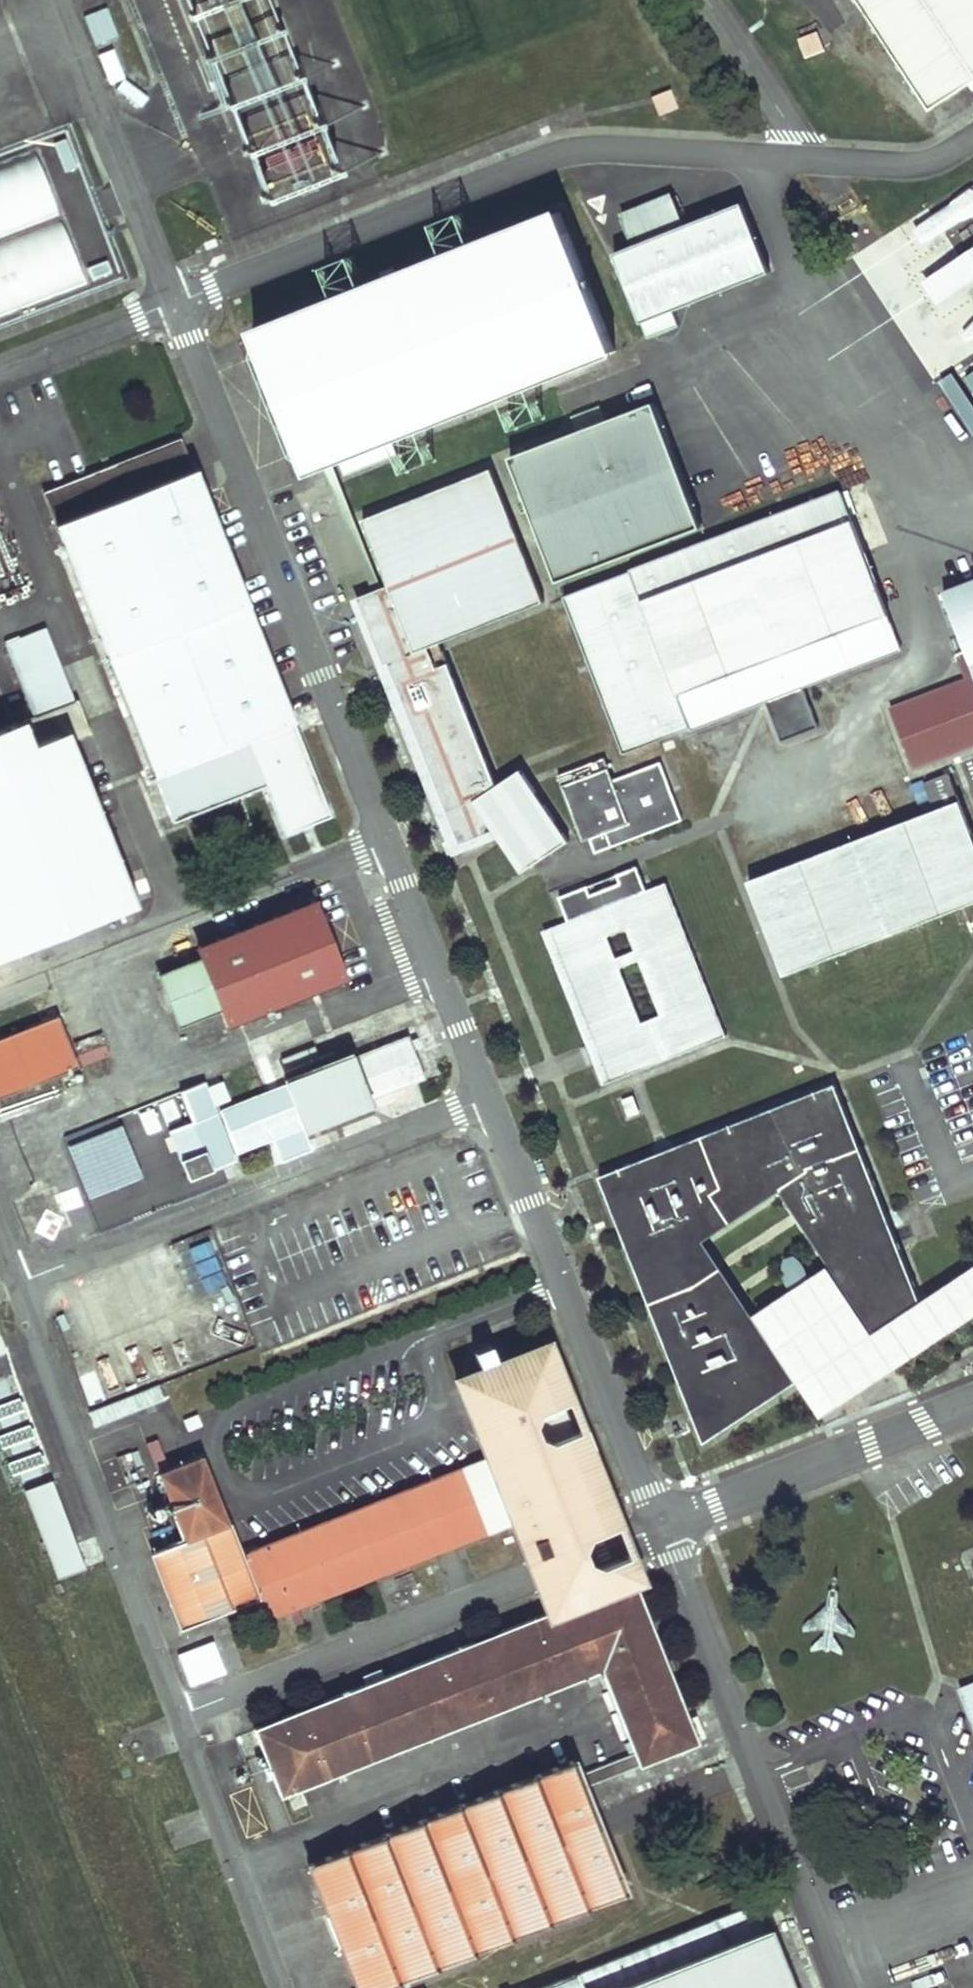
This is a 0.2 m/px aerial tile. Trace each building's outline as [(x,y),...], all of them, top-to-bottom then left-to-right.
[(218,10),(224,34),(215,36),(212,20),(207,21),(213,50),(266,38),(257,0),(218,10)] [(932,108),(972,81),(972,0),(860,0),(932,108)] [(95,40),(114,33),(105,9),(86,15),(95,40)] [(799,39),(806,59),(825,52),(817,32),(799,39)] [(652,104),(657,116),(677,108),(669,90),(650,97),(652,104)] [(257,198),(380,158),(365,113),(242,154),(257,198)] [(0,165),(0,314),(81,290),(40,153),(0,165)] [(925,373),(972,345),(972,246),(958,255),(943,230),(972,212),(972,184),(854,254),(925,373)] [(638,323),(769,277),(743,203),(682,225),(671,194),(617,213),(630,249),(614,255),(638,323)] [(254,332),(310,472),(616,350),(561,211),(254,332)] [(972,241),(972,218),(956,228),(966,245),(972,241)] [(650,401),(510,455),(558,578),(698,524),(650,401)] [(181,440),(44,495),(173,822),(267,785),(286,833),(330,816),(181,440)] [(490,468),(361,518),(387,584),(413,650),(439,640),(542,600),(490,468)] [(854,520),(843,492),(817,501),(828,530),(854,520)] [(828,530),(817,501),(633,570),(692,729),(903,649),(854,520),(828,530)] [(692,729),(633,570),(564,596),(624,753),(692,729)] [(946,593),(966,646),(972,664),(972,582),(946,593)] [(413,650),(387,584),(352,597),(453,852),(497,837),(472,800),(496,784),(439,640),(413,650)] [(5,644),(40,730),(80,714),(46,628),(5,644)] [(972,747),(972,665),(972,664),(966,646),(955,650),(965,676),(890,703),(915,768),(972,747)] [(137,905),(69,733),(33,746),(24,723),(0,732),(0,960),(137,905)] [(586,840),(591,839),(596,854),(683,821),(661,762),(614,780),(605,758),(562,774),(586,840)] [(518,769),(496,784),(472,800),(497,837),(521,872),(567,841),(518,769)] [(750,881),(785,976),(972,904),(972,831),(951,772),(927,782),(938,809),(750,881)] [(545,925),(603,1083),(724,1038),(666,882),(646,890),(636,864),(559,893),(567,917),(545,925)] [(200,949),(230,1023),(342,979),(312,904),(200,949)] [(79,1067),(58,1016),(0,1039),(0,1099),(79,1067)] [(409,1039),(343,1065),(359,1104),(374,1098),(378,1106),(395,1100),(391,1091),(424,1079),(409,1039)] [(284,1066),(289,1077),(306,1071),(301,1059),(284,1066)] [(289,1077),(310,1131),(357,1113),(337,1059),(306,1071),(289,1077)] [(610,1174),(715,1439),(802,1378),(832,1413),(972,1320),(972,1265),(932,1293),(842,1074),(610,1174)] [(177,1151),(188,1179),(234,1162),(204,1082),(181,1092),(193,1123),(170,1132),(177,1151)] [(220,1112),(236,1152),(302,1127),(287,1086),(220,1112)] [(163,1134),(170,1153),(177,1151),(170,1132),(163,1134)] [(208,1239),(179,1250),(197,1297),(226,1286),(208,1239)] [(8,1352),(0,1332),(0,1355),(8,1352)] [(464,1468),(241,1555),(203,1456),(161,1473),(186,1540),(154,1552),(183,1629),(259,1600),(267,1621),(490,1534),(513,1524),(537,1515),(540,1524),(517,1533),(528,1562),(574,1544),(559,1507),(605,1489),(549,1346),(457,1382),(487,1459),(464,1468)] [(496,1362),(489,1346),(473,1352),(479,1368),(496,1362)] [(160,1375),(169,1371),(158,1347),(149,1351),(160,1375)] [(147,1407),(164,1399),(158,1385),(141,1393),(147,1407)] [(154,1469),(166,1465),(158,1441),(147,1444),(154,1469)] [(28,1490),(62,1579),(87,1570),(53,1480),(28,1490)] [(528,1562),(529,1564),(534,1577),(587,1557),(584,1550),(590,1538),(619,1526),(605,1489),(559,1507),(574,1544),(528,1562)] [(537,1515),(513,1524),(517,1533),(540,1524),(537,1515)] [(587,1557),(534,1577),(548,1614),(632,1581),(640,1578),(632,1557),(602,1569),(589,1563),(587,1557)] [(548,1614),(255,1730),(280,1794),(601,1668),(635,1755),(638,1765),(696,1743),(695,1741),(686,1719),(632,1581),(548,1614)] [(823,1617),(808,1617),(808,1650),(844,1649),(844,1590),(823,1590),(823,1617)] [(961,1688),(972,1718),(972,1683),(961,1688)] [(694,1715),(686,1719),(695,1741),(703,1737),(694,1715)] [(635,1755),(575,1777),(578,1788),(638,1765),(635,1755)] [(308,1864),(356,1987),(383,1987),(620,1893),(578,1788),(575,1777),(568,1763),(308,1864)] [(759,1902),(541,1987),(792,1987),(759,1902)]
